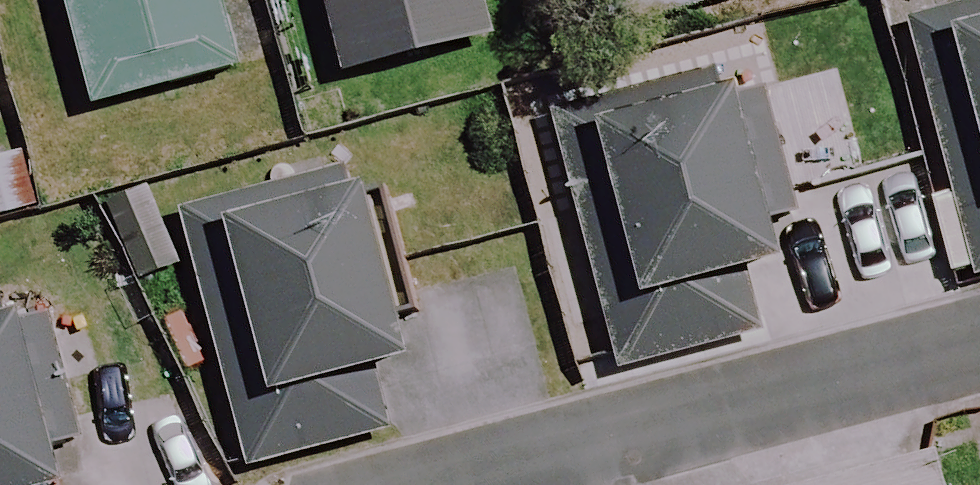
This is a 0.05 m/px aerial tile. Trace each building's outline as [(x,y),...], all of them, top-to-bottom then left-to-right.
[(225,0),(68,0),(97,110),(244,71),(225,0)] [(345,81),(492,43),(481,0),(324,0),(345,81)] [(952,22),(979,139),(979,16),(952,22)] [(791,273),(732,75),(550,129),(626,383),(763,342),(747,287),(791,273)] [(385,454),(367,378),(419,365),(372,169),(185,214),(250,484),(257,484),(385,454)] [(24,297),(0,303),(0,484),(71,484),(24,297)] [(799,484),(942,484),(935,456),(799,484)]
